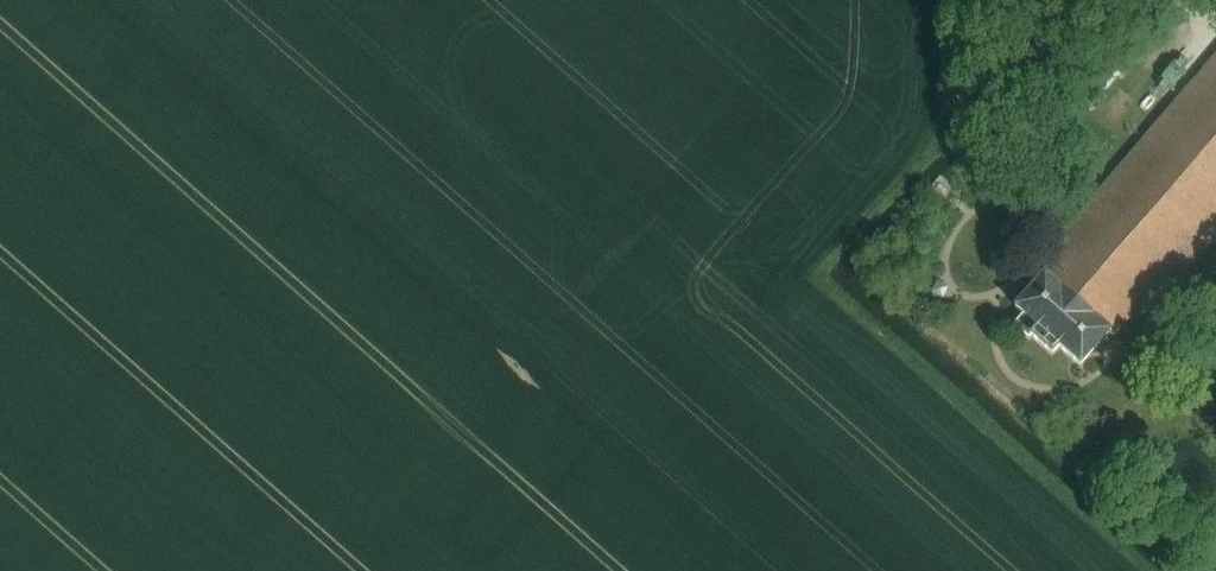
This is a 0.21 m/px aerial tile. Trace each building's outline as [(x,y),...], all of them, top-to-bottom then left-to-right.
[(1058,233),(1063,237),(1036,268),(1041,272),(1012,304),(1020,311),(1011,322),(1026,335),(1028,332),(1049,351),(1056,343),(1077,362),(1106,330),(1111,335),(1131,312),(1140,320),(1215,234),(1215,56),(1058,233)]
